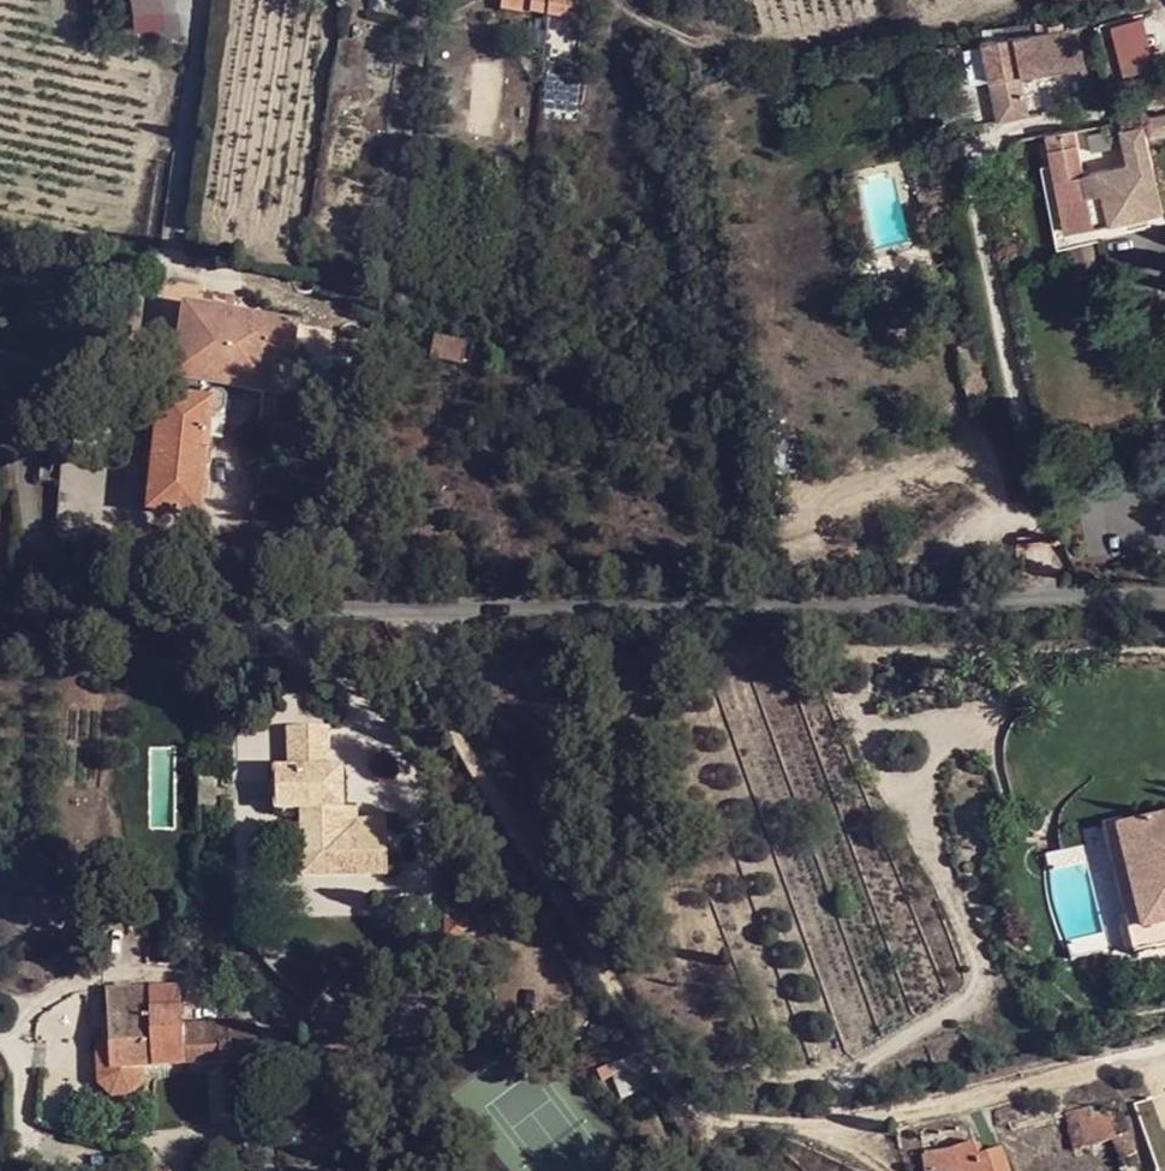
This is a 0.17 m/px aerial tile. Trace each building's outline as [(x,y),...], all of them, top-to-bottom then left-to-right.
[(128,18),(159,14),(157,0),(126,0),(128,18)] [(531,16),(585,23),(587,1),(577,0),(532,0),(532,4),(501,0),(486,0),(484,15),(502,17),(503,10),(531,13),(531,16)] [(529,30),(531,16),(531,13),(503,10),(502,17),(501,27),(529,30)] [(1109,24),(1116,75),(1152,70),(1145,19),(1109,24)] [(1039,33),(1037,24),(1007,30),(1009,39),(986,43),(1002,120),(1030,115),(1022,76),(1095,67),(1088,26),(1065,29),(1063,24),(1052,26),(1053,31),(1039,33)] [(1076,128),(1047,134),(1058,183),(1062,200),(1066,199),(1077,246),(1095,242),(1086,195),(1090,194),(1104,192),(1106,199),(1111,223),(1164,211),(1144,125),(1123,129),(1131,163),(1086,173),(1076,128)] [(1048,202),(1062,200),(1058,183),(1044,187),(1048,202)] [(1092,202),(1106,199),(1104,192),(1090,194),(1092,202)] [(1095,242),(1077,246),(1069,248),(1075,279),(1100,274),(1095,242)] [(174,379),(192,382),(203,309),(185,306),(174,379)] [(205,384),(257,391),(264,343),(294,348),(297,323),(203,309),(192,382),(205,384)] [(465,365),(469,343),(436,337),(431,360),(465,365)] [(264,343),(257,391),(266,393),(270,393),(275,360),(291,362),(294,348),(264,343)] [(209,439),(217,440),(223,441),(227,405),(221,396),(213,395),(207,400),(206,404),(162,399),(158,430),(154,430),(153,443),(156,443),(153,478),(150,478),(148,492),(151,492),(149,512),(201,519),(207,470),(209,439)] [(214,471),(217,440),(209,439),(207,470),(214,471)] [(384,822),(359,823),(341,823),(341,807),(340,770),(277,772),(278,811),(303,810),(305,875),(386,873),(384,822)] [(341,823),(359,823),(359,807),(341,807),(341,823)] [(1122,832),(1146,932),(1151,930),(1156,953),(1164,951),(1164,822),(1127,831),(1122,832)] [(1122,832),(1127,831),(1125,824),(1102,828),(1133,957),(1156,953),(1151,930),(1146,932),(1122,832)] [(1085,847),(1049,856),(1051,862),(1054,873),(1090,865),(1085,847)] [(447,936),(468,936),(468,917),(446,918),(447,936)] [(179,985),(105,991),(109,1042),(96,1043),(100,1084),(113,1096),(132,1095),(143,1081),(142,1068),(257,1059),(254,1021),(182,1025),(179,985)] [(289,1062),(301,1063),(301,1053),(289,1052),(289,1062)] [(608,1064),(614,1076),(622,1099),(650,1086),(632,1054),(608,1064)] [(603,1080),(614,1076),(608,1064),(597,1068),(603,1080)] [(1087,1108),(1075,1111),(1087,1146),(1113,1138),(1118,1137),(1110,1113),(1103,1115),(1090,1118),(1087,1108)] [(1087,1146),(1075,1111),(1064,1114),(1075,1150),(1087,1146)] [(1129,1133),(1118,1137),(1113,1138),(1120,1159),(1138,1154),(1129,1133)] [(1001,1149),(979,1154),(975,1141),(948,1150),(923,1153),(925,1170),(1010,1170),(1001,1149)] [(240,1152),(226,1153),(228,1166),(241,1166),(240,1152)]
